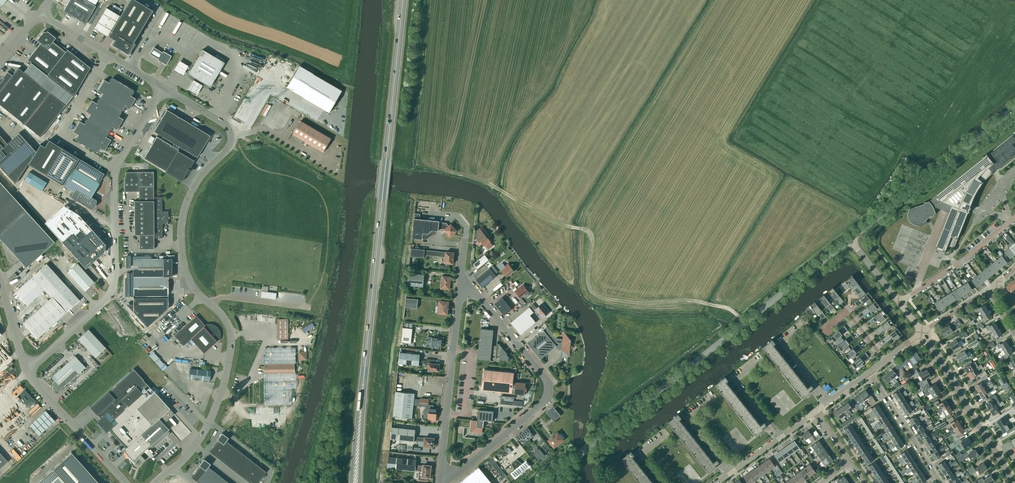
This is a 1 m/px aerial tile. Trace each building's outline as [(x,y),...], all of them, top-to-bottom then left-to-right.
[(96,6),(85,0),(70,0),(63,11),(85,24),(96,6)] [(108,36),(114,40),(111,45),(128,55),(134,45),(133,44),(152,11),(135,0),(130,0),(108,36)] [(119,16),(106,8),(94,28),(107,36),(119,16)] [(31,63),(24,72),(65,105),(73,96),(90,68),(67,50),(65,52),(52,42),(56,38),(47,31),(44,32),(43,32),(37,40),(41,43),(27,60),(31,63)] [(162,53),(153,48),(150,54),(158,59),(158,60),(166,65),(171,56),(163,51),(162,53)] [(215,57),(202,50),(198,56),(199,57),(193,67),(192,66),(189,71),(189,72),(189,73),(190,74),(190,75),(190,76),(191,77),(191,78),(192,79),(193,80),(193,81),(194,82),(195,82),(195,83),(197,84),(198,84),(199,85),(200,85),(202,85),(203,86),(204,86),(205,86),(207,86),(208,86),(210,85),(211,85),(211,84),(214,79),(213,79),(219,68),(220,69),(224,63),(223,62),(225,59),(216,54),(215,57)] [(265,58),(266,55),(257,52),(256,55),(249,53),(246,62),(258,66),(258,64),(260,64),(263,57),(265,58)] [(243,64),(241,69),(253,75),(256,70),(243,64)] [(299,66),(286,87),(329,113),(342,91),(299,66)] [(18,68),(12,76),(8,73),(7,73),(0,81),(0,105),(40,137),(65,105),(24,72),(18,68)] [(133,90),(112,78),(109,83),(104,80),(98,91),(103,94),(97,104),(92,101),(85,111),(91,114),(85,124),(80,121),(73,132),(78,135),(75,140),(96,152),(99,147),(104,150),(111,140),(106,137),(112,127),(117,130),(123,119),(118,116),(124,106),(129,109),(135,98),(130,95),(133,90)] [(167,110),(154,131),(174,143),(172,146),(157,136),(144,158),(165,171),(165,172),(181,182),(187,172),(188,173),(190,171),(188,170),(194,160),(193,159),(195,156),(197,157),(200,153),(197,151),(200,147),(203,146),(205,145),(207,143),(211,136),(210,135),(206,133),(206,131),(202,129),(201,130),(167,110)] [(331,138),(301,121),(293,134),(323,152),(331,138)] [(15,184),(28,164),(36,152),(19,133),(7,143),(0,135),(0,167),(15,184)] [(1014,156),(1014,147),(1014,146),(1013,144),(1014,143),(1014,136),(1013,134),(987,155),(987,154),(987,153),(985,156),(983,157),(984,157),(935,196),(929,201),(929,202),(924,202),(924,203),(925,204),(910,209),(909,209),(909,213),(908,213),(908,217),(911,223),(914,225),(915,225),(919,226),(920,225),(921,227),(928,223),(926,220),(929,218),(931,216),(932,217),(935,213),(936,213),(936,214),(936,213),(934,209),(939,207),(941,207),(950,211),(935,248),(942,251),(941,251),(941,252),(943,251),(944,252),(945,253),(946,253),(945,253),(948,246),(954,248),(966,218),(969,211),(969,212),(970,212),(970,211),(970,210),(970,209),(972,208),(972,207),(970,208),(972,205),(974,199),(975,196),(977,193),(978,190),(980,187),(982,185),(984,182),(986,180),(988,177),(991,175),(993,173),(996,171),(999,169),(1014,156)] [(36,152),(28,164),(76,193),(72,198),(91,209),(96,200),(91,197),(99,184),(98,183),(104,174),(49,140),(45,147),(40,144),(36,152)] [(124,177),(124,178),(124,192),(139,191),(139,201),(134,201),(134,235),(139,235),(139,249),(154,249),(154,238),(162,238),(162,224),(168,224),(168,225),(168,210),(168,211),(162,211),(162,197),(154,197),(153,172),(125,172),(125,177),(124,177)] [(33,174),(28,183),(41,191),(47,182),(33,174)] [(29,214),(0,182),(0,239),(1,240),(29,214)] [(416,214),(414,213),(412,239),(412,238),(422,239),(422,238),(427,239),(431,235),(432,236),(434,235),(433,234),(437,231),(438,231),(438,229),(444,229),(444,230),(450,237),(457,231),(451,224),(449,226),(446,223),(439,222),(439,221),(419,219),(420,214),(416,214)] [(29,214),(1,240),(2,241),(0,243),(11,268),(19,260),(26,267),(54,242),(29,214)] [(486,236),(481,231),(478,227),(478,226),(476,239),(477,239),(478,240),(475,243),(479,246),(482,243),(485,246),(486,245),(489,249),(493,246),(490,242),(491,241),(487,237),(486,238),(485,237),(486,236)] [(1014,253),(1014,243),(1006,233),(1003,235),(1009,241),(1013,245),(1010,248),(1014,253)] [(452,264),(454,253),(446,252),(425,250),(411,248),(412,243),(411,243),(410,256),(424,258),(424,255),(445,257),(444,263),(452,264)] [(1014,254),(1014,253),(1010,248),(1005,252),(1010,258),(1014,254)] [(488,260),(484,255),(474,263),(478,268),(488,260)] [(997,260),(1002,266),(1007,262),(1002,256),(997,260)] [(168,277),(168,259),(133,259),(133,277),(133,305),(130,305),(128,306),(147,327),(168,308),(168,306),(168,277)] [(992,264),(997,270),(1002,266),(997,260),(992,264)] [(94,282),(77,263),(67,272),(84,291),(94,282)] [(46,264),(15,292),(27,306),(44,290),(51,297),(23,323),(37,339),(79,300),(46,264)] [(508,264),(501,270),(507,277),(514,271),(508,264)] [(987,268),(992,274),(997,270),(992,264),(987,268)] [(407,285),(423,287),(424,275),(409,273),(409,268),(407,288),(407,285)] [(483,288),(496,276),(489,268),(476,279),(483,288)] [(987,278),(992,274),(987,268),(982,272),(987,278)] [(977,276),(982,282),(987,278),(982,272),(977,276)] [(857,283),(852,276),(845,281),(846,283),(842,286),(845,289),(849,287),(850,288),(852,287),(854,288),(853,289),(858,295),(863,291),(857,283)] [(977,286),(982,282),(977,276),(972,280),(977,286)] [(441,289),(449,289),(450,277),(442,277),(441,289)] [(1013,290),(1014,289),(1014,284),(1013,281),(1006,287),(1011,292),(1014,296),(1014,292),(1013,290)] [(962,286),(967,293),(972,289),(968,283),(962,286)] [(526,287),(524,284),(515,291),(518,295),(517,296),(519,299),(521,298),(529,292),(526,288),(526,287)] [(956,287),(957,289),(961,296),(967,293),(962,286),(959,288),(957,286),(956,287)] [(833,288),(828,291),(830,294),(827,297),(830,300),(833,298),(834,299),(836,298),(840,303),(843,301),(843,302),(844,302),(835,291),(833,288)] [(952,293),(956,299),(961,296),(957,289),(952,293)] [(868,292),(865,294),(854,303),(855,302),(857,305),(862,301),(864,303),(865,301),(867,304),(871,301),(869,298),(872,296),(868,292)] [(404,318),(405,307),(417,308),(417,309),(418,299),(406,298),(407,293),(406,293),(404,318)] [(946,296),(950,303),(956,299),(952,293),(946,296)] [(835,309),(824,295),(819,298),(821,301),(819,303),(822,306),(824,305),(825,307),(827,305),(831,310),(834,308),(834,309),(835,309)] [(941,299),(945,306),(950,303),(946,296),(941,299)] [(510,309),(502,298),(495,303),(504,314),(510,309)] [(939,310),(945,306),(941,299),(935,303),(939,310)] [(879,306),(875,301),(861,312),(862,311),(865,314),(870,310),(871,312),(873,310),(873,312),(877,309),(876,308),(879,306)] [(436,306),(439,306),(438,313),(447,314),(448,302),(440,302),(439,303),(436,302),(436,306)] [(825,316),(814,302),(810,306),(812,308),(811,309),(813,313),(815,312),(816,314),(818,313),(822,318),(824,315),(825,316)] [(536,308),(533,304),(510,322),(521,335),(536,322),(530,315),(534,312),(533,312),(535,310),(542,318),(548,313),(541,304),(536,308)] [(980,311),(982,314),(988,311),(984,305),(979,308),(978,307),(975,309),(977,312),(980,311)] [(882,310),(868,321),(869,321),(869,320),(872,323),(877,319),(878,321),(880,319),(881,322),(885,319),(883,316),(886,314),(882,310)] [(988,311),(982,314),(984,318),(981,319),(984,323),(987,321),(986,320),(991,317),(988,311)] [(204,325),(196,315),(174,335),(184,345),(191,339),(204,353),(219,339),(219,340),(220,340),(219,339),(219,338),(220,337),(220,336),(220,335),(220,334),(219,333),(219,332),(219,331),(218,330),(218,329),(217,328),(216,327),(215,326),(214,326),(214,325),(213,325),(212,325),(211,325),(210,324),(209,324),(208,324),(207,324),(206,325),(205,324),(204,325)] [(288,340),(288,319),(277,319),(277,340),(288,340)] [(893,323),(889,319),(876,330),(877,329),(879,332),(884,328),(885,330),(887,328),(888,329),(891,327),(890,325),(893,323)] [(959,327),(962,325),(958,319),(955,321),(956,322),(950,325),(949,325),(941,330),(945,336),(949,334),(959,328),(959,327)] [(991,329),(993,332),(999,329),(995,323),(990,326),(989,325),(986,327),(988,330),(991,329)] [(411,344),(412,329),(403,328),(403,324),(401,342),(411,344)] [(836,339),(840,344),(843,341),(840,336),(842,335),(840,333),(845,329),(843,326),(844,326),(830,337),(834,341),(836,339)] [(900,333),(897,328),(883,339),(884,338),(886,341),(891,337),(892,339),(894,337),(896,340),(899,337),(898,335),(900,333)] [(88,329),(78,339),(95,357),(105,348),(88,329)] [(497,344),(497,342),(497,346),(492,345),(493,330),(480,329),(477,359),(490,360),(491,355),(496,356),(495,358),(496,358),(496,357),(500,357),(499,361),(508,362),(509,356),(507,356),(507,354),(499,344),(497,344)] [(999,329),(993,332),(995,336),(992,337),(994,341),(997,339),(997,338),(1002,335),(999,329)] [(547,334),(543,330),(527,343),(541,359),(555,347),(562,347),(567,354),(569,354),(570,350),(572,347),(570,344),(571,340),(565,334),(563,334),(563,340),(557,339),(550,331),(547,334)] [(957,339),(950,344),(953,350),(960,345),(958,342),(965,338),(968,336),(965,330),(961,333),(956,336),(958,339),(957,340),(957,339)] [(843,341),(840,344),(838,345),(841,350),(844,348),(845,350),(849,347),(847,345),(849,344),(848,342),(853,338),(851,335),(851,334),(843,341)] [(431,346),(441,347),(442,340),(437,339),(437,338),(432,338),(431,346)] [(773,345),(775,343),(772,339),(762,347),(802,398),(810,392),(809,391),(813,387),(811,385),(807,388),(773,345)] [(979,343),(977,340),(967,346),(969,349),(979,343)] [(1002,347),(1004,350),(1009,347),(1006,341),(1000,344),(1000,343),(997,345),(999,348),(1002,347)] [(855,351),(860,347),(858,344),(859,344),(858,343),(845,355),(848,359),(851,357),(853,359),(856,356),(854,354),(856,353),(855,351)] [(1009,347),(1004,350),(1006,354),(1003,355),(1005,359),(1008,357),(1007,356),(1013,353),(1009,347)] [(400,348),(398,368),(399,364),(419,366),(420,354),(400,352),(400,348)] [(966,353),(969,352),(967,348),(964,350),(965,351),(957,355),(961,362),(969,357),(966,353)] [(307,360),(307,351),(298,351),(298,360),(307,360)] [(862,360),(867,356),(865,353),(866,353),(865,352),(852,364),(855,368),(858,366),(860,368),(863,365),(862,363),(863,362),(862,360)] [(898,370),(900,373),(902,376),(906,374),(901,368),(909,361),(914,370),(918,367),(915,362),(920,359),(916,352),(913,354),(912,353),(910,354),(900,362),(900,363),(895,367),(897,369),(898,370)] [(58,392),(85,367),(75,356),(52,377),(55,381),(52,384),(52,385),(52,388),(55,390),(57,391),(58,392)] [(428,370),(439,371),(439,364),(433,364),(434,360),(426,359),(426,365),(429,366),(428,370)] [(979,367),(978,366),(975,362),(972,363),(971,361),(966,364),(967,366),(965,368),(968,374),(979,367)] [(981,364),(978,366),(979,367),(968,374),(971,379),(978,375),(976,372),(980,370),(980,369),(983,367),(982,365),(981,364)] [(133,369),(90,408),(126,446),(122,450),(121,450),(119,447),(116,449),(120,455),(125,452),(127,454),(129,456),(128,457),(133,467),(136,468),(146,459),(145,460),(140,455),(169,429),(164,423),(174,414),(154,391),(154,392),(133,369)] [(209,381),(210,371),(205,370),(190,369),(189,379),(204,380),(204,381),(209,381)] [(898,376),(900,373),(898,370),(897,369),(894,371),(892,369),(888,373),(896,383),(897,381),(895,379),(894,377),(897,375),(898,376)] [(513,383),(514,373),(484,370),(482,390),(498,392),(498,393),(500,394),(500,392),(512,393),(512,391),(514,391),(514,393),(524,394),(525,391),(526,391),(526,387),(525,387),(526,383),(515,382),(515,383),(513,383)] [(918,373),(915,375),(917,377),(920,375),(923,380),(918,383),(921,387),(928,382),(926,379),(930,376),(927,370),(922,372),(921,371),(918,373)] [(987,370),(985,371),(979,375),(981,378),(989,373),(987,370)] [(896,388),(898,386),(896,383),(888,373),(883,377),(887,382),(890,380),(894,384),(896,388)] [(976,381),(978,384),(982,382),(990,378),(988,374),(976,381)] [(30,393),(13,377),(11,379),(25,393),(22,396),(32,405),(28,409),(33,413),(41,404),(35,398),(33,400),(27,395),(30,393)] [(728,380),(725,377),(715,384),(755,435),(763,429),(762,427),(766,424),(764,422),(760,425),(726,382),(728,380)] [(975,386),(979,391),(989,385),(988,383),(985,385),(986,385),(984,386),(982,382),(978,384),(975,386)] [(935,383),(925,390),(932,402),(937,398),(935,396),(941,393),(935,383)] [(989,385),(979,391),(982,397),(989,393),(987,391),(994,386),(993,383),(989,385)] [(917,395),(924,390),(922,387),(914,391),(917,395)] [(893,394),(896,399),(907,393),(909,391),(908,389),(905,391),(905,390),(901,393),(899,390),(893,394)] [(860,394),(864,400),(867,398),(868,399),(869,399),(870,401),(869,402),(872,405),(876,402),(871,395),(869,396),(865,390),(860,394)] [(427,418),(427,421),(436,421),(437,413),(435,413),(436,409),(433,409),(434,405),(427,404),(427,403),(428,403),(429,400),(420,399),(420,400),(414,399),(414,394),(395,392),(393,417),(412,419),(413,405),(425,407),(425,410),(423,410),(424,418),(427,418)] [(896,399),(899,404),(905,401),(903,398),(908,395),(907,393),(896,399)] [(857,405),(861,411),(863,409),(862,407),(863,406),(862,405),(865,402),(864,400),(860,394),(854,398),(858,404),(857,405)] [(937,410),(938,412),(949,406),(945,400),(939,404),(941,408),(940,409),(939,409),(937,410)] [(986,403),(990,409),(999,403),(998,401),(996,402),(996,403),(995,404),(992,400),(986,403)] [(862,411),(861,411),(857,405),(857,404),(854,406),(851,401),(843,406),(847,413),(849,415),(851,414),(850,411),(855,407),(859,413),(862,411)] [(899,404),(903,409),(913,403),(912,401),(907,404),(905,401),(899,404)] [(999,403),(990,409),(993,415),(999,412),(998,408),(1005,404),(1003,401),(999,403)] [(913,403),(903,409),(906,415),(909,413),(910,414),(915,412),(914,410),(912,411),(910,408),(911,407),(914,405),(913,403)] [(869,415),(870,417),(881,410),(877,405),(871,408),(873,412),(869,415)] [(553,406),(546,412),(553,421),(561,416),(553,406)] [(838,410),(843,416),(846,414),(847,416),(849,415),(847,413),(843,406),(838,410)] [(949,406),(938,412),(939,414),(942,413),(942,412),(943,411),(946,415),(952,412),(949,406)] [(492,422),(493,422),(494,411),(493,411),(479,410),(479,409),(478,409),(477,421),(471,420),(470,432),(482,433),(482,427),(484,427),(483,427),(484,420),(492,421),(492,422)] [(843,416),(838,410),(833,413),(838,420),(843,416)] [(871,419),(876,416),(878,419),(884,415),(881,410),(870,417),(871,419)] [(54,421),(45,411),(30,425),(32,427),(29,429),(37,437),(39,435),(54,421)] [(679,419),(681,418),(678,414),(668,422),(708,472),(716,466),(715,465),(719,462),(717,459),(713,463),(679,419)] [(881,424),(887,420),(884,415),(878,419),(881,424)] [(909,419),(912,424),(923,418),(921,415),(917,418),(915,415),(909,419)] [(912,424),(915,429),(921,426),(919,423),(929,417),(927,415),(923,418),(912,424)] [(1010,418),(1012,420),(1000,427),(1004,433),(1011,428),(1009,425),(1014,421),(1014,419),(1013,416),(1010,418)] [(1012,420),(1010,418),(1006,420),(1004,417),(997,421),(1000,427),(1012,420)] [(950,431),(960,425),(957,419),(950,423),(953,427),(951,428),(948,429),(950,431)] [(880,425),(877,427),(878,429),(881,427),(883,426),(885,429),(890,425),(887,420),(881,424),(880,425)] [(941,424),(936,426),(939,430),(947,425),(945,421),(941,424)] [(847,434),(854,430),(850,425),(844,429),(847,434)] [(883,437),(894,430),(890,425),(885,429),(887,432),(885,433),(882,435),(883,437)] [(964,430),(960,425),(950,431),(944,435),(946,438),(951,435),(952,433),(957,434),(964,430)] [(915,429),(919,434),(929,428),(928,426),(923,429),(921,426),(915,429)] [(919,434),(922,440),(928,436),(926,433),(934,428),(932,426),(929,428),(919,434)] [(425,438),(415,437),(415,429),(392,427),(390,439),(414,441),(419,441),(418,446),(424,447),(424,446),(433,447),(434,438),(425,438)] [(527,428),(516,437),(523,445),(534,436),(527,428)] [(850,439),(857,435),(854,430),(847,434),(850,439)] [(891,439),(897,435),(894,430),(883,437),(885,439),(887,437),(889,436),(891,439)] [(812,443),(817,439),(813,433),(811,434),(808,431),(802,435),(805,439),(808,438),(812,443)] [(209,451),(250,482),(257,482),(266,472),(226,440),(228,438),(222,433),(217,439),(218,440),(209,451)] [(549,440),(550,442),(548,444),(550,447),(553,445),(554,447),(563,440),(557,433),(549,440)] [(854,444),(862,439),(860,436),(859,437),(857,435),(850,439),(854,444)] [(888,445),(890,447),(900,440),(897,435),(891,439),(893,442),(888,445)] [(934,435),(930,439),(928,436),(922,440),(925,445),(936,438),(934,435)] [(937,440),(936,438),(925,445),(928,450),(934,446),(932,443),(937,440)] [(964,448),(972,444),(968,438),(962,442),(960,438),(956,441),(949,445),(951,449),(958,444),(961,450),(964,448)] [(857,449),(864,445),(862,442),(863,441),(862,439),(854,444),(857,449)] [(815,451),(822,445),(818,440),(811,446),(815,451)] [(891,449),(896,446),(898,449),(904,445),(900,440),(890,447),(891,449)] [(789,444),(794,452),(799,448),(794,441),(789,444)] [(538,460),(541,457),(542,458),(545,455),(544,454),(547,452),(542,446),(538,449),(537,448),(538,447),(536,444),(532,446),(536,451),(533,453),(538,460)] [(784,448),(789,455),(794,452),(789,444),(784,448)] [(818,456),(826,450),(822,445),(815,451),(818,456)] [(860,454),(867,450),(870,448),(868,446),(865,447),(864,445),(857,449),(860,454)] [(928,450),(932,455),(942,448),(941,446),(936,449),(934,446),(928,450)] [(943,447),(942,448),(932,455),(935,460),(941,456),(939,453),(944,450),(943,447)] [(779,451),(784,459),(789,455),(784,448),(779,451)] [(975,450),(974,450),(973,450),(972,450),(971,448),(966,451),(967,452),(957,458),(959,462),(969,457),(971,460),(979,456),(975,450)] [(822,460),(829,455),(826,450),(818,456),(822,460)] [(864,459),(870,454),(867,450),(860,454),(864,459)] [(899,462),(910,455),(906,450),(901,454),(903,457),(898,460),(899,462)] [(631,451),(621,459),(640,482),(653,482),(632,457),(634,455),(631,451)] [(779,462),(784,459),(779,451),(774,455),(779,462)] [(71,452),(37,482),(99,482),(71,452)] [(874,460),(870,454),(864,459),(867,464),(874,460)] [(833,460),(829,455),(822,460),(825,466),(833,460)] [(913,460),(910,455),(899,462),(901,464),(905,461),(907,464),(913,460)] [(498,464),(491,456),(489,458),(496,466),(498,464)] [(431,466),(423,465),(423,466),(415,466),(416,459),(389,457),(387,468),(414,471),(415,471),(415,470),(423,471),(422,477),(430,478),(431,466)] [(764,462),(770,470),(775,466),(769,458),(764,462)] [(198,482),(229,482),(208,467),(210,464),(204,459),(201,463),(202,465),(192,478),(198,482)] [(514,462),(523,473),(525,472),(526,470),(530,466),(526,461),(521,465),(517,460),(514,462)] [(916,465),(913,460),(907,464),(909,467),(905,470),(906,472),(916,465)] [(952,463),(941,470),(945,475),(950,471),(949,468),(957,462),(955,460),(952,463)] [(952,463),(950,461),(946,464),(944,461),(938,464),(941,470),(952,463)] [(523,474),(523,473),(514,462),(512,464),(516,469),(511,473),(515,478),(520,475),(523,474)] [(765,474),(770,470),(764,462),(759,466),(765,474)] [(872,471),(878,467),(875,462),(868,466),(872,471)] [(979,474),(987,469),(983,463),(974,469),(972,466),(967,469),(971,475),(976,472),(976,471),(977,470),(979,474)] [(804,468),(810,476),(815,472),(810,464),(804,468)] [(920,470),(916,465),(906,472),(907,474),(912,471),(914,474),(920,470)] [(759,477),(765,474),(759,466),(754,469),(759,477)] [(478,467),(458,482),(492,482),(478,467)] [(875,476),(882,472),(878,467),(872,471),(875,476)] [(805,480),(810,476),(804,468),(799,472),(805,480)] [(754,481),(759,477),(754,469),(749,473),(754,481)] [(923,475),(920,470),(914,474),(916,477),(911,480),(912,482),(923,475)] [(950,482),(954,482),(957,481),(960,479),(958,476),(963,472),(962,470),(958,473),(948,480),(950,482)] [(950,471),(945,475),(948,480),(958,473),(957,471),(952,474),(950,471)] [(805,480),(799,472),(794,476),(800,482),(801,482),(805,480)] [(878,481),(885,477),(882,472),(875,476),(878,481)] [(754,481),(749,473),(744,477),(748,482),(751,482),(754,481)]
